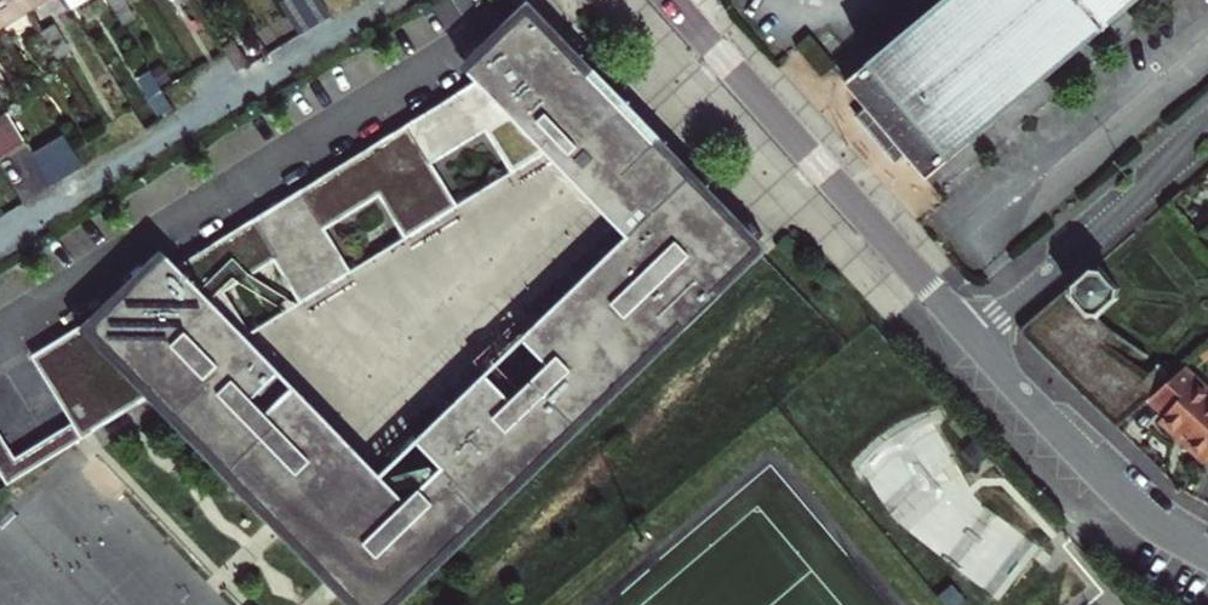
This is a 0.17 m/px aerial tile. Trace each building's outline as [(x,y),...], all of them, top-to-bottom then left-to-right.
[(20,0),(0,0),(0,30),(28,13),(20,0)] [(48,0),(20,0),(28,13),(48,0)] [(71,11),(89,0),(65,0),(71,11)] [(122,27),(134,20),(123,0),(106,0),(122,27)] [(297,31),(328,12),(321,0),(278,0),(297,31)] [(846,85),(867,109),(928,182),(1144,0),(946,0),(846,85)] [(50,342),(99,424),(155,390),(162,386),(307,542),(366,604),(385,604),(762,250),(663,144),(668,139),(601,67),(596,71),(560,32),(538,8),(475,67),(485,78),(182,261),(171,251),(84,322),(50,342)] [(53,26),(40,33),(52,53),(64,45),(53,26)] [(52,53),(40,33),(27,41),(39,61),(52,53)] [(229,33),(218,40),(235,68),(246,62),(238,48),(229,33)] [(258,36),(238,48),(246,62),(266,49),(258,36)] [(161,92),(150,73),(137,80),(149,99),(161,92)] [(27,146),(8,116),(0,121),(0,163),(27,146)] [(62,138),(33,156),(52,187),(81,170),(62,138)] [(1099,269),(1095,268),(1094,267),(1070,287),(1070,292),(1086,310),(1090,309),(1094,311),(1115,293),(1114,291),(1116,286),(1099,269)] [(10,478),(99,424),(50,342),(39,349),(80,415),(18,453),(0,424),(0,462),(10,478)] [(1141,406),(1163,428),(1161,430),(1169,437),(1203,470),(1207,465),(1207,391),(1184,369),(1171,379),(1141,406)]
